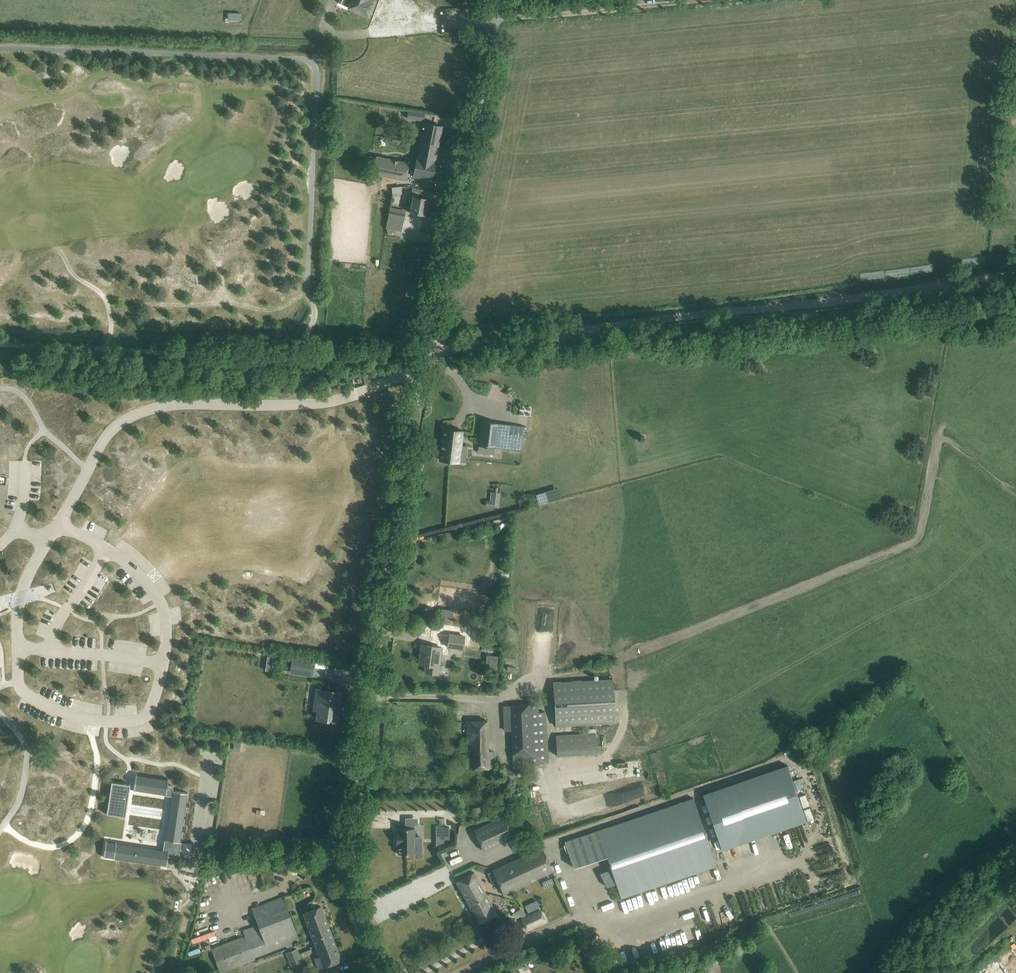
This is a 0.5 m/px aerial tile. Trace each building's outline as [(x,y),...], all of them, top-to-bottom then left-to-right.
[(351,9),(367,16),(374,0),(352,0),(349,7),(351,9)] [(408,111),(407,118),(423,121),(424,113),(408,111)] [(442,127),(424,123),(417,158),(413,176),(421,178),(432,180),(435,162),(442,127)] [(375,163),(372,174),(395,178),(405,180),(409,163),(399,161),(376,157),(375,163)] [(402,195),(403,189),(403,187),(400,187),(400,189),(392,188),(391,194),(402,195)] [(429,190),(419,188),(419,189),(412,188),(409,202),(411,203),(410,212),(425,215),(428,199),(427,199),(429,190)] [(389,210),(386,227),(387,228),(395,230),(402,231),(405,213),(389,210)] [(482,421),(478,453),(488,454),(495,455),(496,448),(519,450),(521,438),(516,438),(518,426),(482,421)] [(440,460),(458,462),(462,432),(444,429),(440,460)] [(498,507),(500,497),(500,492),(491,491),(490,500),(486,500),(485,506),(498,507)] [(544,633),(549,613),(539,611),(535,630),(544,633)] [(448,647),(463,649),(466,630),(450,627),(448,647)] [(442,648),(435,647),(421,645),(419,664),(426,665),(425,672),(438,674),(442,648)] [(312,677),(315,658),(292,655),(289,673),(312,677)] [(613,679),(553,682),(556,727),(615,724),(613,679)] [(315,720),(337,723),(342,691),(316,688),(313,710),(316,711),(315,720)] [(548,763),(545,700),(532,701),(531,697),(518,697),(518,704),(510,704),(503,706),(504,730),(511,732),(513,771),(530,770),(530,765),(545,764),(545,763),(548,763)] [(487,721),(477,721),(467,721),(468,768),(494,768),(493,751),(488,751),(487,721)] [(555,754),(595,753),(595,733),(555,734),(555,754)] [(807,821),(788,766),(703,795),(722,850),(807,821)] [(106,840),(103,857),(104,857),(113,858),(114,859),(114,858),(165,866),(166,867),(168,856),(179,858),(181,842),(180,842),(188,794),(188,793),(173,791),(173,786),(168,785),(168,779),(167,779),(137,775),(137,774),(136,774),(133,791),(134,791),(134,790),(165,795),(172,796),(165,839),(163,850),(117,843),(117,842),(116,842),(115,843),(107,841),(106,840)] [(111,782),(106,814),(125,817),(130,785),(111,782)] [(505,792),(503,792),(498,794),(500,801),(498,801),(499,805),(502,804),(503,809),(509,807),(506,793),(505,792)] [(526,806),(523,792),(513,795),(515,801),(513,802),(514,806),(516,806),(516,808),(526,806)] [(598,831),(565,842),(566,845),(569,853),(573,868),(607,857),(611,869),(616,884),(621,898),(716,865),(693,798),(598,831)] [(486,818),(484,806),(472,808),(475,820),(486,818)] [(384,814),(373,813),(373,825),(383,826),(384,814)] [(515,837),(505,817),(504,816),(474,830),(484,851),(515,837)] [(398,832),(396,832),(396,845),(398,845),(398,854),(415,854),(415,844),(420,844),(420,837),(415,837),(415,828),(411,828),(411,824),(406,824),(406,828),(398,828),(398,832)] [(553,871),(542,847),(493,870),(488,873),(493,883),(498,881),(504,893),(553,871)] [(486,895),(474,872),(465,877),(456,882),(469,905),(486,895)] [(496,914),(486,895),(469,905),(479,923),(496,914)] [(245,937),(246,937),(254,957),(290,943),(300,940),(283,897),(253,909),(259,925),(243,931),(245,937)] [(331,932),(321,906),(303,913),(313,939),(331,932)] [(545,921),(540,910),(522,918),(527,930),(545,921)] [(331,932),(313,939),(320,956),(314,958),(318,968),(341,960),(331,932)] [(254,959),(254,957),(246,937),(245,937),(212,950),(220,972),(254,959)]
